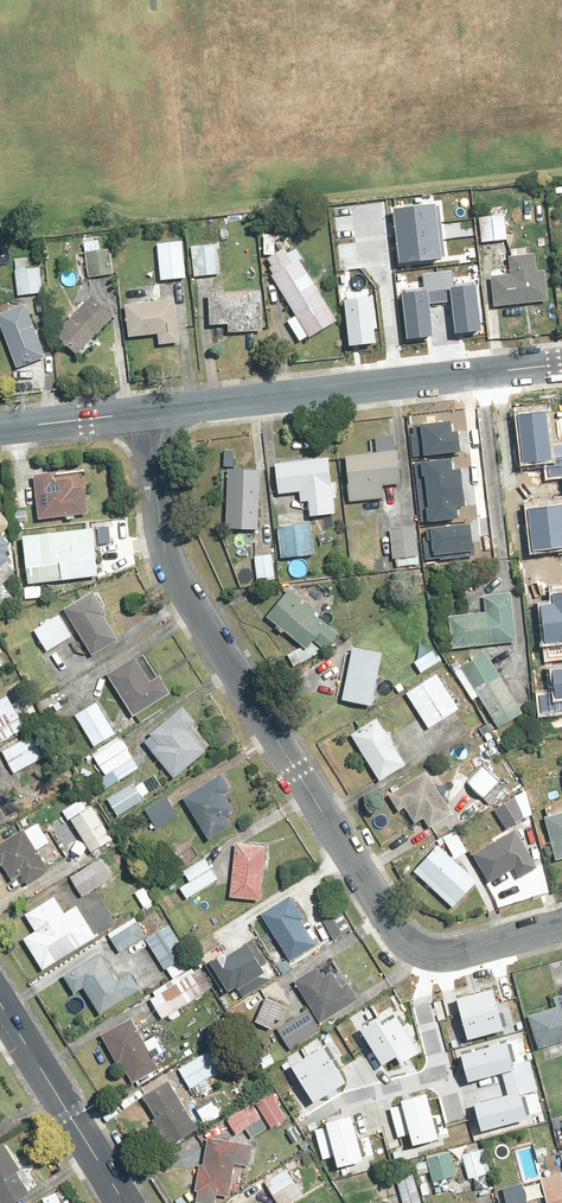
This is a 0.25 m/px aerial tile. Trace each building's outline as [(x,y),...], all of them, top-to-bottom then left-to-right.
[(393,209),(400,263),(443,258),(437,204),(393,209)] [(509,240),(506,215),(481,218),(484,243),(509,240)] [(112,239),(86,242),(90,276),(116,273),(112,239)] [(184,240),(160,243),(166,291),(190,288),(184,240)] [(220,243),(193,246),(197,279),(223,276),(220,243)] [(540,271),(538,253),(534,253),(533,247),(511,250),(513,274),(494,275),(497,306),(551,300),(548,270),(540,271)] [(340,322),(303,263),(308,260),(300,248),(290,254),(286,248),(270,258),(275,266),(271,268),(276,276),(275,276),(299,315),(289,321),(302,342),(311,337),(312,339),(340,322)] [(17,259),(18,271),(17,271),(20,296),(45,293),(42,268),(40,268),(38,257),(17,259)] [(455,333),(481,329),(476,285),(454,287),(451,269),(437,271),(441,302),(452,301),(455,333)] [(403,293),(408,338),(434,335),(430,303),(441,302),(437,271),(423,273),(425,291),(403,293)] [(264,291),(212,294),(213,327),(232,326),(232,333),(266,331),(264,291)] [(91,343),(117,314),(95,294),(59,334),(85,357),(94,346),(91,343)] [(344,300),(349,344),(376,341),(371,297),(344,300)] [(128,305),(130,337),(160,335),(161,346),(188,343),(184,301),(128,305)] [(16,363),(45,353),(27,302),(0,312),(0,315),(16,363)] [(521,462),(545,460),(547,477),(561,475),(561,446),(548,447),(545,409),(516,412),(521,462)] [(409,435),(411,458),(460,452),(458,433),(450,434),(449,423),(412,427),(413,435),(409,435)] [(401,452),(348,456),(351,502),(385,500),(384,487),(403,486),(401,452)] [(332,459),(278,464),(281,494),(302,493),(303,503),(312,502),(313,516),(337,514),(332,459)] [(451,459),(414,462),(417,493),(461,488),(460,470),(453,471),(451,459)] [(263,469),(230,468),(228,528),(261,529),(263,469)] [(56,481),(55,474),(36,476),(42,520),(89,513),(84,484),(75,486),(74,478),(56,481)] [(417,493),(420,521),(457,518),(456,506),(463,505),(461,488),(417,493)] [(528,511),(533,551),(561,547),(561,507),(528,511)] [(312,523),(280,526),(284,559),(316,555),(312,523)] [(23,531),(28,579),(97,572),(92,525),(23,531)] [(424,539),(426,560),(473,555),(470,525),(426,529),(427,538),(424,539)] [(418,527),(392,528),(394,560),(398,559),(420,558),(418,527)] [(0,532),(0,571),(13,560),(7,554),(14,548),(11,544),(0,532)] [(276,554),(257,556),(259,581),(278,580),(276,554)] [(289,654),(294,666),(331,650),(337,641),(342,634),(316,616),(320,611),(290,589),(270,617),(309,646),(289,654)] [(107,616),(110,614),(96,591),(67,609),(95,655),(120,640),(107,616)] [(542,644),(561,642),(561,592),(553,593),(554,604),(539,605),(542,644)] [(452,617),(454,648),(519,643),(515,595),(487,597),(489,614),(452,617)] [(75,636),(61,615),(37,631),(50,652),(75,636)] [(391,653),(355,647),(345,701),(380,708),(391,653)] [(424,673),(441,661),(434,650),(417,662),(424,673)] [(474,701),(480,697),(501,730),(526,714),(487,653),(456,672),(474,701)] [(173,693),(161,674),(152,680),(137,656),(109,673),(136,716),(173,693)] [(540,713),(561,710),(561,669),(551,670),(554,693),(538,695),(540,713)] [(441,672),(409,693),(432,728),(464,707),(441,672)] [(28,728),(10,695),(0,701),(0,744),(28,728)] [(117,734),(99,703),(77,715),(95,747),(117,734)] [(198,722),(185,707),(147,742),(177,778),(213,748),(194,725),(198,722)] [(380,719),(354,735),(382,782),(409,765),(380,719)] [(3,751),(15,773),(47,756),(35,734),(3,751)] [(114,771),(122,781),(141,768),(118,736),(93,754),(108,775),(114,771)] [(481,767),(466,783),(489,805),(504,789),(481,767)] [(456,813),(430,771),(391,795),(402,812),(403,811),(413,827),(427,818),(433,828),(456,813)] [(224,773),(186,797),(213,839),(234,825),(229,816),(238,810),(228,794),(235,790),(224,773)] [(147,800),(145,797),(151,793),(144,783),(138,787),(135,782),(110,799),(122,817),(147,800)] [(169,796),(148,809),(160,829),(181,816),(169,796)] [(516,796),(495,809),(509,830),(530,817),(516,796)] [(13,819),(0,800),(0,827),(13,819)] [(115,840),(95,806),(73,819),(93,853),(115,840)] [(547,817),(559,861),(561,860),(561,813),(547,817)] [(540,867),(518,830),(475,855),(492,884),(517,869),(522,878),(540,867)] [(27,882),(49,870),(26,831),(0,846),(0,868),(6,864),(15,881),(23,876),(27,882)] [(458,832),(446,839),(459,860),(470,853),(458,832)] [(268,845),(237,843),(235,896),(265,898),(268,845)] [(480,882),(441,845),(416,871),(455,908),(480,882)] [(188,896),(189,897),(222,875),(209,856),(186,871),(193,882),(176,894),(181,901),(188,896)] [(114,879),(102,860),(73,878),(85,897),(114,879)] [(46,968),(96,936),(118,923),(106,903),(84,917),(78,908),(68,913),(57,896),(27,915),(38,932),(28,939),(46,968)] [(274,906),(263,913),(293,960),(320,943),(304,919),(307,918),(293,896),(276,908),(274,906)] [(171,923),(147,938),(167,970),(169,968),(189,956),(191,955),(171,923)] [(225,949),(208,960),(228,994),(234,990),(237,996),(271,976),(249,939),(227,952),(225,949)] [(189,956),(169,968),(176,978),(196,966),(189,956)] [(103,1015),(145,990),(134,971),(121,979),(109,960),(90,971),(85,962),(66,974),(78,993),(86,988),(103,1015)] [(321,967),(299,980),(323,1022),(362,1000),(351,982),(345,985),(335,969),(325,975),(321,967)] [(165,1018),(213,987),(201,968),(180,982),(177,978),(155,992),(157,995),(152,998),(165,1018)] [(457,1003),(468,1041),(503,1031),(493,993),(457,1003)] [(531,1014),(541,1048),(561,1042),(561,995),(557,997),(559,1005),(531,1014)] [(286,1003),(269,996),(258,1020),(275,1028),(286,1003)] [(310,1008),(278,1028),(293,1052),(325,1032),(310,1008)] [(358,1027),(381,1064),(395,1056),(399,1063),(417,1051),(395,1017),(383,1025),(377,1015),(358,1027)] [(134,1016),(104,1033),(120,1062),(123,1060),(136,1083),(162,1068),(134,1016)] [(506,1042),(458,1055),(466,1082),(503,1072),(506,1084),(534,1076),(529,1061),(513,1065),(506,1042)] [(221,1044),(179,1068),(192,1090),(233,1065),(221,1044)] [(293,1067),(314,1100),(345,1081),(324,1047),(293,1067)] [(472,1107),(480,1133),(528,1120),(522,1097),(538,1092),(534,1076),(506,1084),(509,1096),(472,1107)] [(201,1127),(171,1079),(145,1095),(158,1117),(155,1119),(172,1145),(201,1127)] [(273,1093),(258,1102),(274,1128),(289,1119),(273,1093)] [(410,1134),(413,1147),(439,1141),(428,1095),(401,1101),(403,1106),(391,1109),(397,1137),(410,1134)] [(255,1103),(229,1120),(238,1133),(246,1128),(253,1138),(271,1127),(255,1103)] [(334,1157),(337,1169),(363,1163),(353,1117),(326,1123),(327,1129),(316,1131),(322,1159),(334,1157)] [(210,1138),(207,1163),(201,1163),(200,1181),(198,1181),(197,1190),(199,1191),(198,1202),(200,1202),(218,1202),(219,1193),(232,1195),(235,1163),(252,1165),(255,1142),(210,1138)] [(31,1175),(34,1164),(30,1158),(13,1158),(6,1145),(0,1148),(0,1196),(4,1202),(14,1202),(33,1192),(31,1189),(37,1186),(31,1175)] [(482,1149),(464,1154),(471,1178),(488,1173),(482,1149)] [(453,1154),(429,1160),(433,1173),(435,1181),(458,1174),(453,1154)] [(433,1173),(429,1160),(417,1163),(420,1176),(433,1173)] [(266,1182),(280,1202),(291,1202),(304,1194),(286,1168),(266,1182)] [(386,1179),(392,1202),(422,1202),(425,1202),(418,1171),(386,1179)] [(505,1186),(510,1202),(531,1202),(525,1181),(505,1186)]
